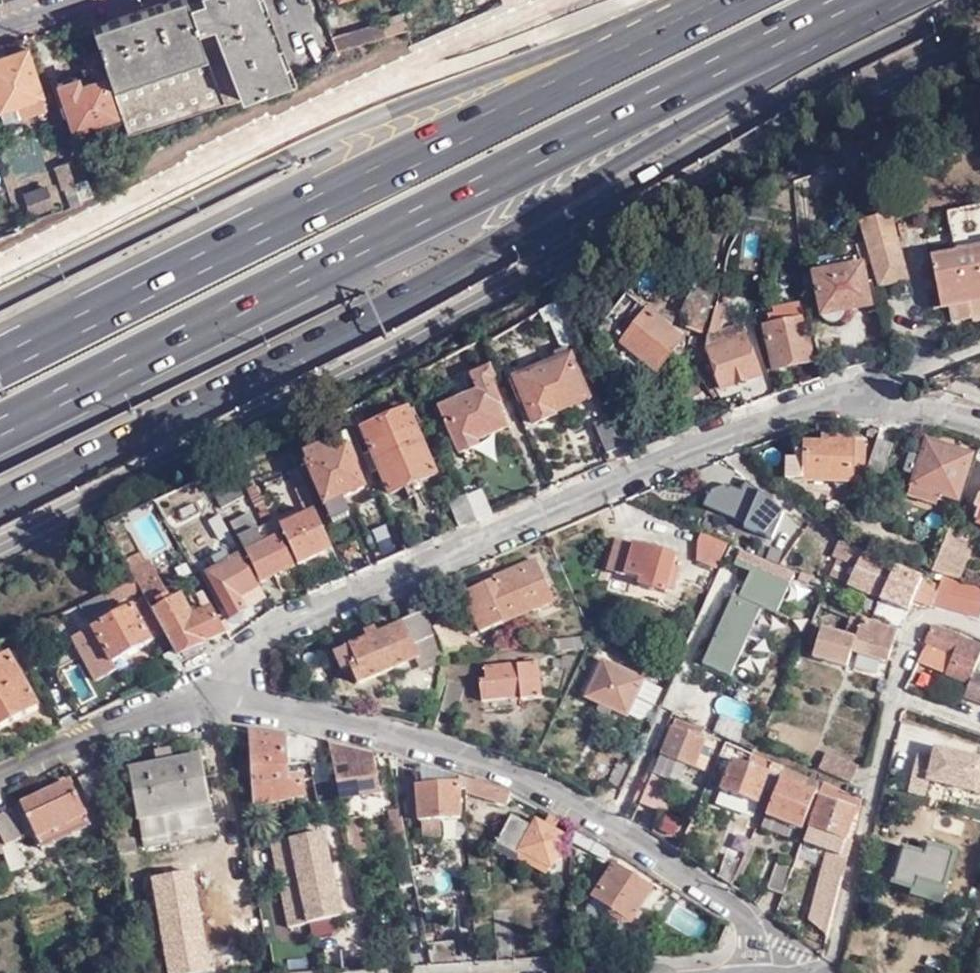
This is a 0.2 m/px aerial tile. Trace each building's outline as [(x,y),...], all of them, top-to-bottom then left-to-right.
[(97,25),(130,134),(291,78),(261,0),(172,0),(97,25)] [(408,24),(407,20),(385,25),(387,32),(408,24)] [(387,32),(385,25),(384,21),(348,32),(352,44),(387,32)] [(409,27),(408,24),(387,32),(388,34),(409,27)] [(348,32),(334,37),(339,49),(352,44),(348,32)] [(387,32),(352,44),(388,34),(387,32)] [(22,115),(19,103),(44,95),(30,48),(0,57),(0,99),(7,120),(22,115)] [(74,129),(118,114),(108,77),(84,84),(81,78),(61,84),(74,129)] [(19,103),(22,115),(47,107),(44,95),(19,103)] [(72,208),(84,205),(82,197),(77,180),(71,163),(58,167),(72,208)] [(77,180),(82,197),(95,194),(90,176),(77,180)] [(50,183),(24,187),(27,211),(53,207),(50,183)] [(951,255),(928,260),(939,312),(947,311),(950,322),(970,319),(972,323),(979,321),(979,206),(942,214),(951,255)] [(888,217),(855,227),(860,243),(867,261),(877,288),(904,281),(888,217)] [(867,261),(860,243),(853,245),(858,263),(867,261)] [(857,275),(854,265),(817,271),(819,282),(813,283),(819,316),(824,323),(832,325),(838,323),(843,317),(844,311),(869,307),(863,274),(857,275)] [(719,297),(695,287),(685,316),(691,318),(686,330),(702,337),(719,297)] [(599,332),(615,343),(645,366),(655,373),(680,340),(625,298),(599,332)] [(804,318),(800,301),(766,311),(767,317),(761,319),(763,329),(759,331),(770,372),(810,360),(799,320),(804,318)] [(576,342),(560,305),(548,312),(562,348),(576,342)] [(727,316),(716,312),(703,349),(720,391),(757,376),(740,328),(721,336),(720,334),(727,316)] [(645,366),(615,343),(607,353),(638,376),(645,366)] [(587,397),(568,355),(513,379),(532,423),(553,415),(552,412),(587,397)] [(475,440),(506,427),(497,404),(499,403),(491,381),(493,379),(490,370),(471,378),(477,391),(438,408),(457,452),(476,444),(475,440)] [(434,475),(407,413),(361,432),(387,494),(434,475)] [(618,447),(607,419),(593,424),(605,452),(618,447)] [(785,478),(851,481),(852,463),(863,463),(864,437),(826,435),(826,442),(803,441),(802,449),(795,449),(795,459),(786,458),(785,478)] [(876,439),(866,468),(881,474),(890,444),(876,439)] [(915,474),(909,494),(935,503),(940,492),(956,498),(971,454),(927,439),(921,456),(909,452),(902,470),(915,474)] [(366,492),(345,440),(305,456),(333,523),(349,516),(343,500),(366,492)] [(236,463),(213,473),(227,505),(251,494),(236,463)] [(852,463),(851,481),(854,481),(860,469),(861,468),(863,463),(852,463)] [(301,564),(334,549),(302,473),(294,476),(310,516),(285,528),(301,564)] [(708,510),(746,514),(744,534),(777,538),(783,490),(711,482),(708,510)] [(476,523),(489,518),(476,485),(462,490),(465,498),(476,523)] [(260,490),(251,494),(266,527),(276,522),(260,490)] [(446,505),(457,532),(476,523),(465,498),(446,505)] [(235,534),(225,514),(216,519),(224,539),(235,534)] [(236,521),(243,536),(258,530),(252,514),(236,521)] [(276,522),(266,527),(258,530),(243,536),(265,582),(278,576),(272,564),(291,555),(276,522)] [(950,528),(935,572),(942,574),(952,578),(962,581),(978,537),(950,528)] [(696,560),(715,568),(716,564),(722,547),(725,542),(704,533),(701,539),(696,560)] [(828,576),(846,584),(884,600),(895,570),(897,566),(858,549),(853,548),(852,547),(827,537),(821,552),(835,559),(828,576)] [(615,541),(607,569),(639,579),(637,586),(664,593),(675,555),(632,542),(631,545),(615,541)] [(722,547),(716,564),(715,568),(716,568),(727,543),(725,542),(722,547)] [(750,570),(731,614),(746,620),(750,610),(756,613),(759,605),(774,612),(792,571),(729,544),(725,553),(735,558),(733,563),(750,570)] [(233,616),(249,608),(243,595),(262,587),(245,555),(235,559),(231,551),(218,557),(223,566),(211,571),(233,616)] [(278,576),(297,566),(291,555),(272,564),(278,576)] [(132,569),(139,581),(151,576),(156,582),(165,578),(154,559),(132,569)] [(551,604),(533,564),(460,594),(478,635),(551,604)] [(978,616),(979,609),(979,588),(951,579),(942,576),(941,576),(938,584),(897,566),(895,570),(884,600),(906,610),(911,598),(929,605),(931,601),(978,616)] [(148,598),(179,654),(230,631),(217,608),(196,618),(184,595),(176,599),(165,578),(156,582),(151,576),(139,581),(144,590),(148,598)] [(979,588),(979,586),(962,581),(952,578),(951,579),(979,588)] [(249,608),(269,599),(262,587),(243,595),(249,608)] [(144,590),(90,614),(95,626),(119,616),(118,612),(148,598),(144,590)] [(400,599),(409,620),(423,614),(414,592),(400,599)] [(112,660),(163,636),(152,613),(145,615),(141,606),(78,637),(97,675),(115,667),(112,660)] [(423,614),(409,620),(397,625),(397,626),(412,660),(439,649),(429,627),(423,614)] [(811,657),(845,667),(850,649),(886,660),(896,628),(859,617),(859,619),(849,615),(843,633),(821,626),(811,657)] [(450,619),(429,627),(439,649),(442,655),(464,652),(450,619)] [(969,683),(972,674),(973,672),(979,657),(979,644),(938,625),(930,626),(923,642),(926,643),(952,655),(945,672),(969,683)] [(412,660),(397,626),(374,636),(372,633),(343,645),(345,650),(329,655),(337,672),(347,668),(355,687),(413,662),(412,660)] [(581,637),(552,642),(553,650),(582,645),(581,637)] [(918,661),(945,672),(952,655),(926,643),(918,661)] [(412,660),(413,662),(418,672),(445,660),(442,655),(439,649),(412,660)] [(169,659),(177,678),(190,672),(186,661),(183,663),(179,654),(169,659)] [(861,669),(881,676),(886,661),(865,654),(861,669)] [(41,710),(13,658),(0,665),(0,732),(41,710)] [(585,697),(633,719),(639,720),(644,719),(648,717),(661,688),(601,661),(585,697)] [(482,701),(517,698),(517,701),(537,699),(537,695),(540,694),(537,664),(486,669),(487,681),(480,682),(482,701)] [(974,701),(979,686),(979,677),(972,674),(969,683),(963,697),(974,701)] [(723,714),(716,730),(758,747),(760,742),(770,714),(742,703),(734,719),(723,714)] [(660,753),(696,767),(709,739),(704,737),(707,728),(676,716),(660,753)] [(237,788),(241,808),(305,797),(301,774),(286,777),(284,737),(281,737),(252,732),(247,730),(251,786),(237,788)] [(725,737),(713,766),(719,769),(720,768),(732,744),(726,741),(727,737),(725,737)] [(709,739),(696,767),(704,771),(717,742),(709,739)] [(929,781),(979,791),(979,750),(934,741),(931,752),(914,749),(905,789),(927,793),(929,781)] [(719,769),(722,770),(732,744),(720,768),(719,769)] [(730,758),(766,771),(771,760),(756,754),(739,746),(735,744),(730,758)] [(360,752),(329,745),(341,802),(380,795),(371,753),(360,752)] [(824,751),(817,767),(821,769),(850,781),(856,764),(824,751)] [(617,757),(607,780),(622,786),(632,763),(617,757)] [(201,767),(198,758),(129,771),(143,847),(214,836),(201,767)] [(719,788),(756,801),(766,771),(730,758),(725,771),(719,788)] [(766,771),(779,776),(783,765),(779,764),(771,760),(766,771)] [(780,777),(768,810),(782,780),(788,767),(783,765),(779,776),(780,777)] [(818,781),(791,769),(788,767),(782,780),(768,810),(766,815),(800,829),(818,781)] [(817,767),(817,768),(849,782),(850,781),(821,769),(817,767)] [(752,811),(761,814),(779,776),(766,771),(756,801),(752,811)] [(88,800),(93,798),(92,796),(86,772),(76,777),(88,800)] [(650,772),(637,801),(658,811),(671,781),(650,772)] [(465,780),(466,794),(505,807),(509,795),(504,792),(465,780)] [(35,837),(83,814),(67,782),(19,806),(35,837)] [(417,785),(419,819),(422,819),(423,836),(440,835),(439,818),(458,817),(456,783),(417,785)] [(822,783),(802,842),(805,843),(806,840),(813,824),(827,785),(825,784),(822,783)] [(805,843),(847,857),(851,841),(846,839),(856,810),(859,811),(862,800),(827,785),(813,824),(806,840),(805,843)] [(715,799),(751,812),(752,811),(756,801),(719,788),(715,799)] [(403,829),(399,809),(387,811),(391,831),(403,829)] [(6,862),(8,871),(24,863),(13,839),(21,834),(9,811),(0,815),(0,842),(6,862)] [(39,846),(88,823),(83,814),(35,837),(39,846)] [(800,829),(766,815),(765,818),(761,826),(796,839),(800,829)] [(565,835),(535,820),(531,828),(510,817),(494,848),(512,858),(516,851),(548,868),(565,835)] [(111,829),(117,856),(136,851),(130,824),(111,829)] [(347,929),(327,826),(270,836),(288,926),(308,922),(311,936),(347,929)] [(358,826),(346,827),(347,831),(353,859),(365,857),(358,826)] [(741,859),(731,880),(734,881),(743,862),(751,845),(748,842),(741,859)] [(751,845),(743,862),(734,881),(737,883),(753,848),(751,845)] [(933,885),(947,889),(957,853),(933,845),(930,854),(908,848),(898,881),(919,888),(930,892),(933,885)] [(512,858),(544,875),(548,868),(516,851),(512,858)] [(726,853),(717,874),(719,876),(730,883),(731,880),(741,859),(726,853)] [(6,862),(0,865),(0,866),(3,877),(10,875),(8,871),(6,862)] [(776,862),(766,888),(781,893),(791,867),(776,862)] [(629,921),(650,887),(612,863),(591,897),(622,917),(629,921)] [(808,921),(826,935),(841,876),(818,868),(808,921)] [(236,922),(226,871),(146,885),(156,936),(236,922)] [(943,903),(947,889),(933,885),(930,892),(919,888),(917,895),(943,903)] [(585,912),(614,930),(622,917),(591,897),(585,906),(585,912)] [(454,940),(426,942),(428,950),(430,965),(455,963),(454,940)]
